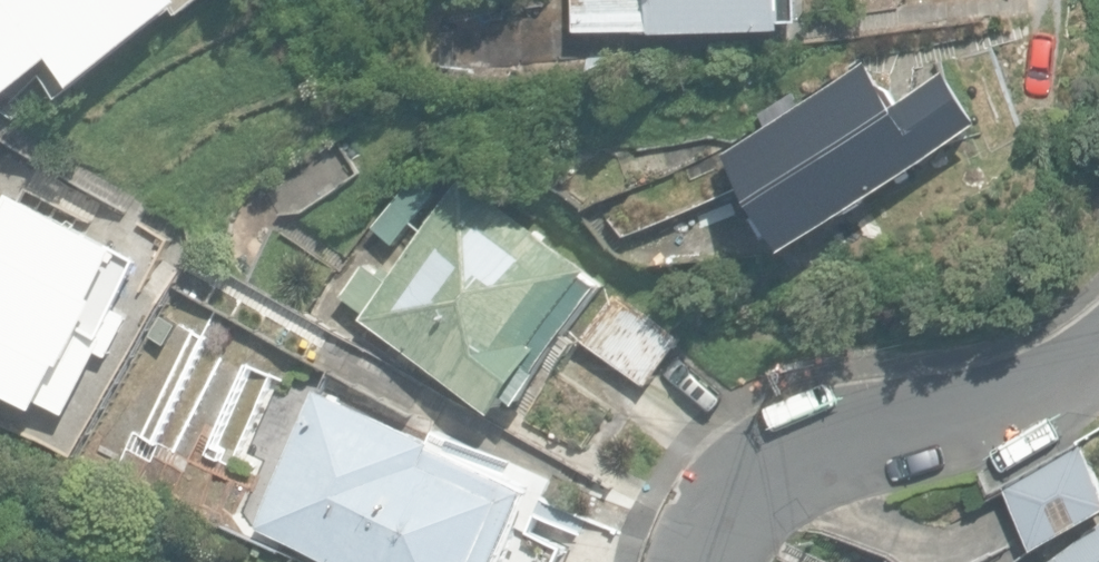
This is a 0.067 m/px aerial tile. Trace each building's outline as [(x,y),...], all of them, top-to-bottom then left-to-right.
[(178,0),(0,0),(0,85),(7,94),(55,57),(77,86),(182,5),(178,0)] [(584,34),(795,28),(795,0),(583,0),(584,34)] [(732,153),(794,250),(992,123),(956,67),(899,103),(873,63),(732,153)] [(378,226),(401,243),(440,191),(417,174),(378,226)] [(346,294),(503,414),(604,284),(469,181),(393,280),(370,263),(346,294)] [(13,191),(0,216),(0,388),(44,411),(50,400),(68,410),(101,348),(108,352),(130,310),(119,305),(143,259),(13,191)] [(577,335),(651,386),(680,342),(606,292),(577,335)] [(341,561),(505,561),(508,554),(527,561),(562,561),(575,530),(528,510),(538,486),(319,392),(261,527),(341,561)] [(1036,549),(1098,514),(1098,460),(1088,439),(1002,488),(1036,549)] [(1055,561),(1098,561),(1098,530),(1055,561)]
